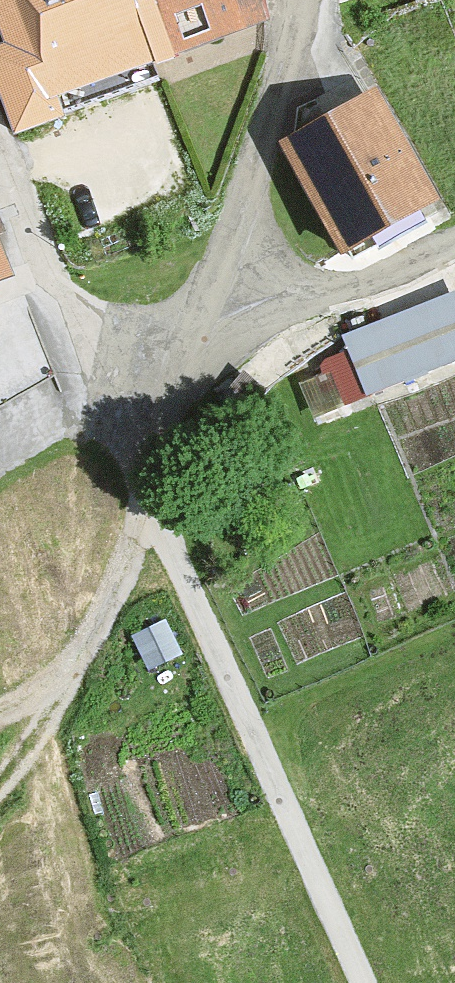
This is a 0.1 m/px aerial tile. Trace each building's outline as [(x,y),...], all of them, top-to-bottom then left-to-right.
[(17,133),(64,116),(63,114),(158,81),(151,64),(264,19),(260,0),(0,0),(0,20),(7,39),(0,42),(0,86),(17,133)] [(378,102),(280,155),(340,264),(438,211),(378,102)] [(344,342),(367,401),(454,367),(454,300),(344,342)]
